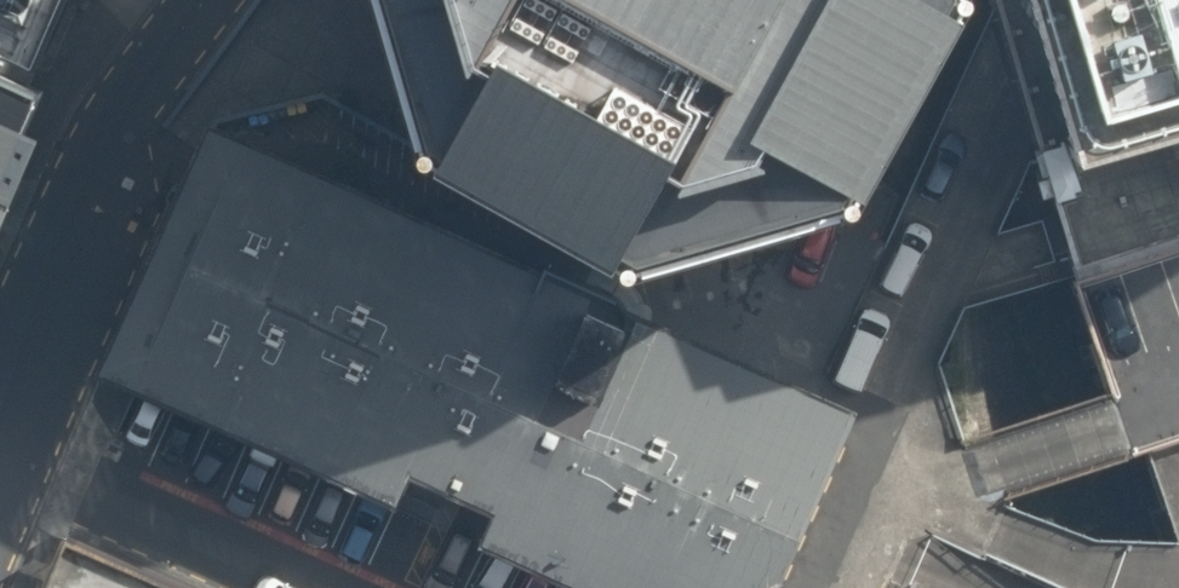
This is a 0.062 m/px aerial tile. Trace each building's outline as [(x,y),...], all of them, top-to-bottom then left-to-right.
[(35,79),(70,0),(0,0),(0,64),(35,79)] [(424,141),(639,266),(793,220),(873,195),(969,0),(382,0),(424,141)] [(996,3),(1011,51),(1043,151),(1060,206),(1043,212),(1059,264),(1063,284),(1178,248),(1178,0),(995,0),(996,3)] [(17,188),(61,90),(35,79),(0,64),(0,227),(17,188)] [(214,108),(201,136),(102,363),(123,371),(142,378),(642,587),(770,587),(862,380),(828,365),(743,330),(631,283),(266,131),(235,117),(214,108)] [(747,248),(672,266),(679,292),(753,274),(747,248)] [(1063,284),(1099,399),(1108,428),(1119,462),(1136,457),(1178,444),(1178,248),(1063,284)] [(1136,457),(1165,545),(1178,587),(1178,444),(1136,457)] [(63,542),(43,587),(169,587),(63,542)]
